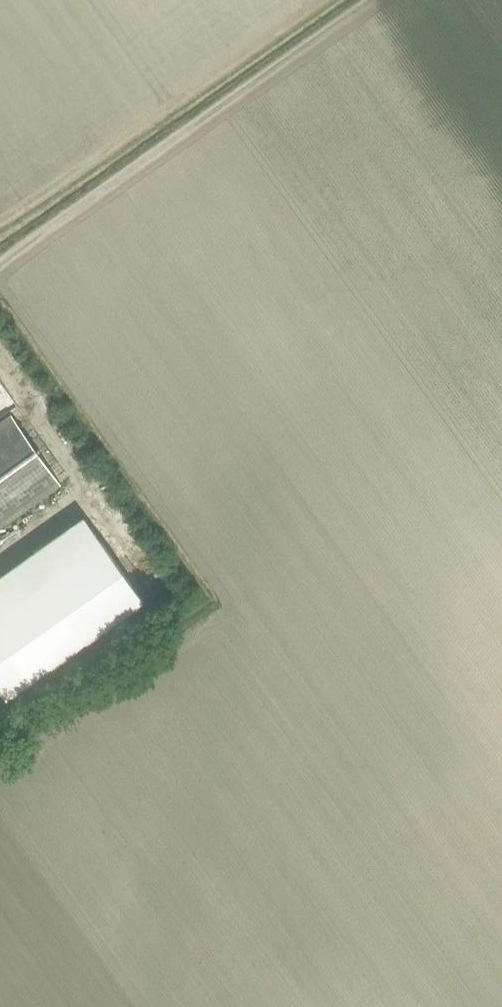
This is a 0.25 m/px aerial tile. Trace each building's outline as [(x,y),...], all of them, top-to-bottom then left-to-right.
[(0,424),(0,528),(59,487),(10,417),(0,424)] [(0,612),(0,696),(2,699),(140,602),(98,543),(0,612)]
